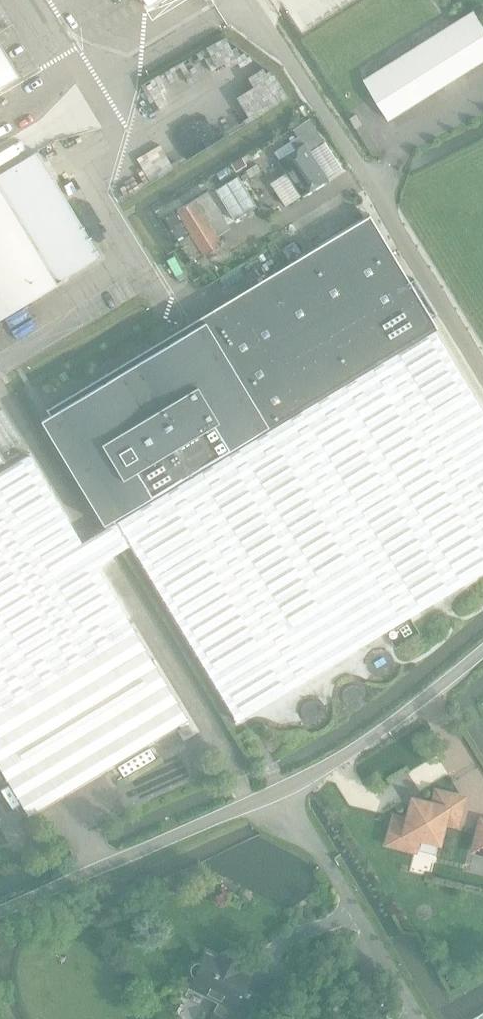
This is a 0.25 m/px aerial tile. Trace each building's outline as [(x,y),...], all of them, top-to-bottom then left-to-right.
[(482,63),(482,25),(475,11),(363,82),(375,102),(387,122),(482,63)] [(17,77),(0,48),(0,87),(17,77)] [(273,152),(278,160),(286,172),(270,183),(285,205),(301,195),(326,179),(309,152),(324,142),(309,118),(293,129),(298,136),(273,152)] [(104,256),(42,151),(0,173),(0,318),(104,256)] [(241,157),(231,164),(235,171),(246,165),(241,157)] [(256,164),(245,171),(250,178),(261,171),(256,164)] [(226,167),(216,174),(221,182),(231,176),(226,167)] [(252,209),(256,206),(238,176),(219,188),(237,218),(252,209)] [(206,192),(194,200),(167,216),(180,239),(179,240),(191,260),(201,254),(202,255),(221,243),(217,236),(229,228),(206,192)] [(435,328),(367,215),(45,409),(47,412),(39,417),(103,522),(110,518),(113,522),(116,520),(130,543),(236,719),(482,571),(482,409),(435,328)] [(0,472),(0,768),(25,810),(28,815),(186,719),(187,719),(94,565),(109,556),(112,554),(119,550),(122,548),(130,543),(117,521),(113,523),(106,527),(98,532),(95,534),(91,537),(81,542),(47,486),(30,458),(28,455),(0,472)] [(184,735),(191,731),(187,723),(180,727),(184,735)] [(413,808),(412,806),(411,806),(407,820),(394,816),(388,843),(414,849),(417,836),(438,841),(443,820),(456,824),(462,798),(436,791),(433,804),(419,801),(419,802),(420,804),(413,808)] [(208,1018),(247,1018),(259,994),(244,986),(249,975),(204,952),(188,986),(216,1001),(211,1012),(208,1018)]
